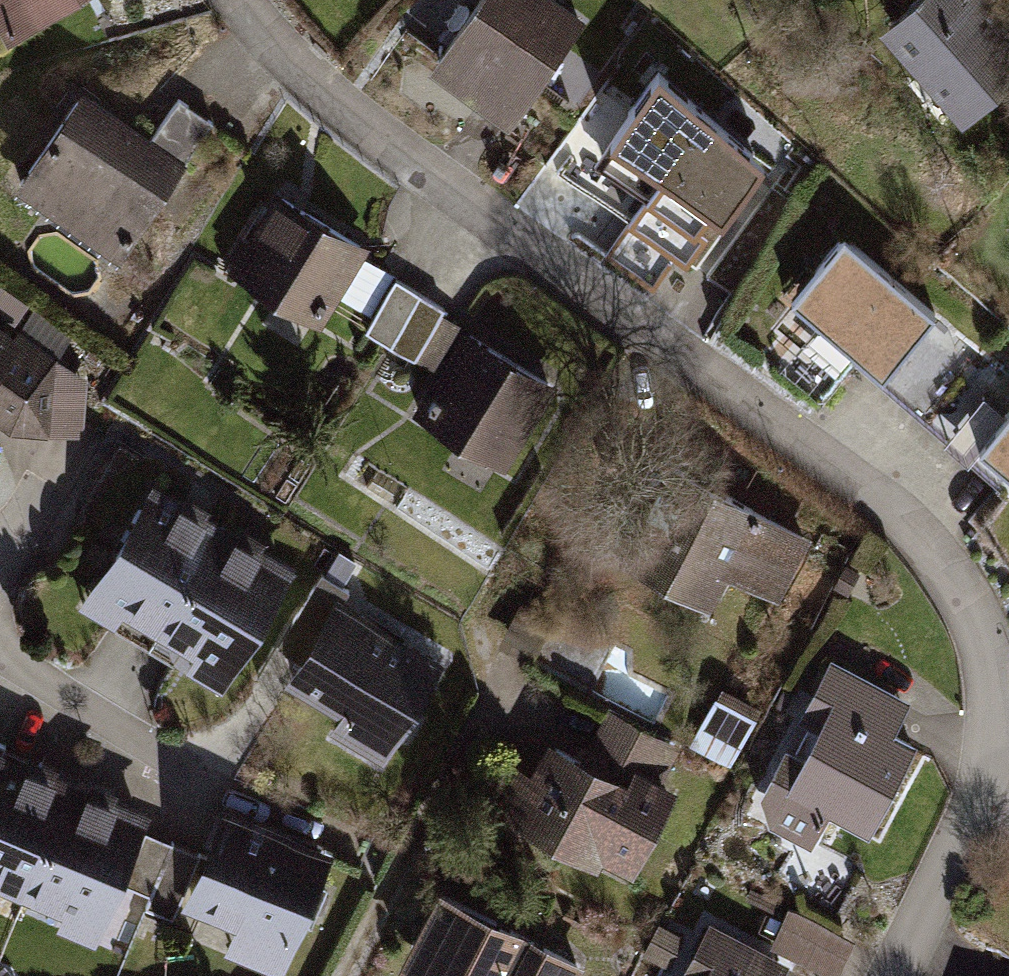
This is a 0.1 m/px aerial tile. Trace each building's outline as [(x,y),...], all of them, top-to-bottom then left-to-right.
[(8,40),(71,0),(0,0),(0,28),(8,40)] [(553,0),(485,0),(436,68),(509,121),(582,21),(553,0)] [(985,0),(894,0),(860,35),(956,127),(1008,72),(1008,23),(985,0)] [(762,164),(659,73),(612,141),(619,146),(603,170),(646,201),(628,227),(676,261),(710,213),(722,222),(762,164)] [(152,144),(81,95),(17,187),(118,257),(209,125),(179,105),(152,144)] [(360,250),(279,202),(237,273),(318,321),(360,250)] [(796,299),(887,373),(935,316),(844,241),(796,299)] [(0,331),(0,416),(14,427),(46,429),(51,367),(0,331)] [(551,389),(463,337),(418,413),(506,465),(551,389)] [(982,452),(1008,474),(1008,421),(982,452)] [(777,605),(809,543),(659,465),(611,558),(709,609),(725,578),(777,605)] [(214,525),(148,487),(75,614),(141,651),(214,525)] [(296,571),(214,525),(141,651),(223,698),(296,571)] [(437,657),(329,595),(272,694),(325,724),(312,746),(367,778),(437,657)] [(915,703),(839,663),(810,720),(829,729),(810,767),(789,757),(768,797),(773,825),(812,846),(830,811),(868,831),(913,747),(896,738),(915,703)] [(700,752),(570,687),(502,823),(632,887),(700,752)] [(65,780),(0,753),(0,907),(10,912),(65,780)] [(65,780),(10,912),(98,948),(153,817),(65,780)] [(340,856),(230,806),(173,929),(277,975),(285,975),(340,856)] [(775,938),(843,965),(858,927),(790,900),(775,938)] [(578,971),(451,906),(417,972),(424,975),(576,975),(578,971)] [(717,931),(694,975),(782,975),(787,967),(717,931)]
